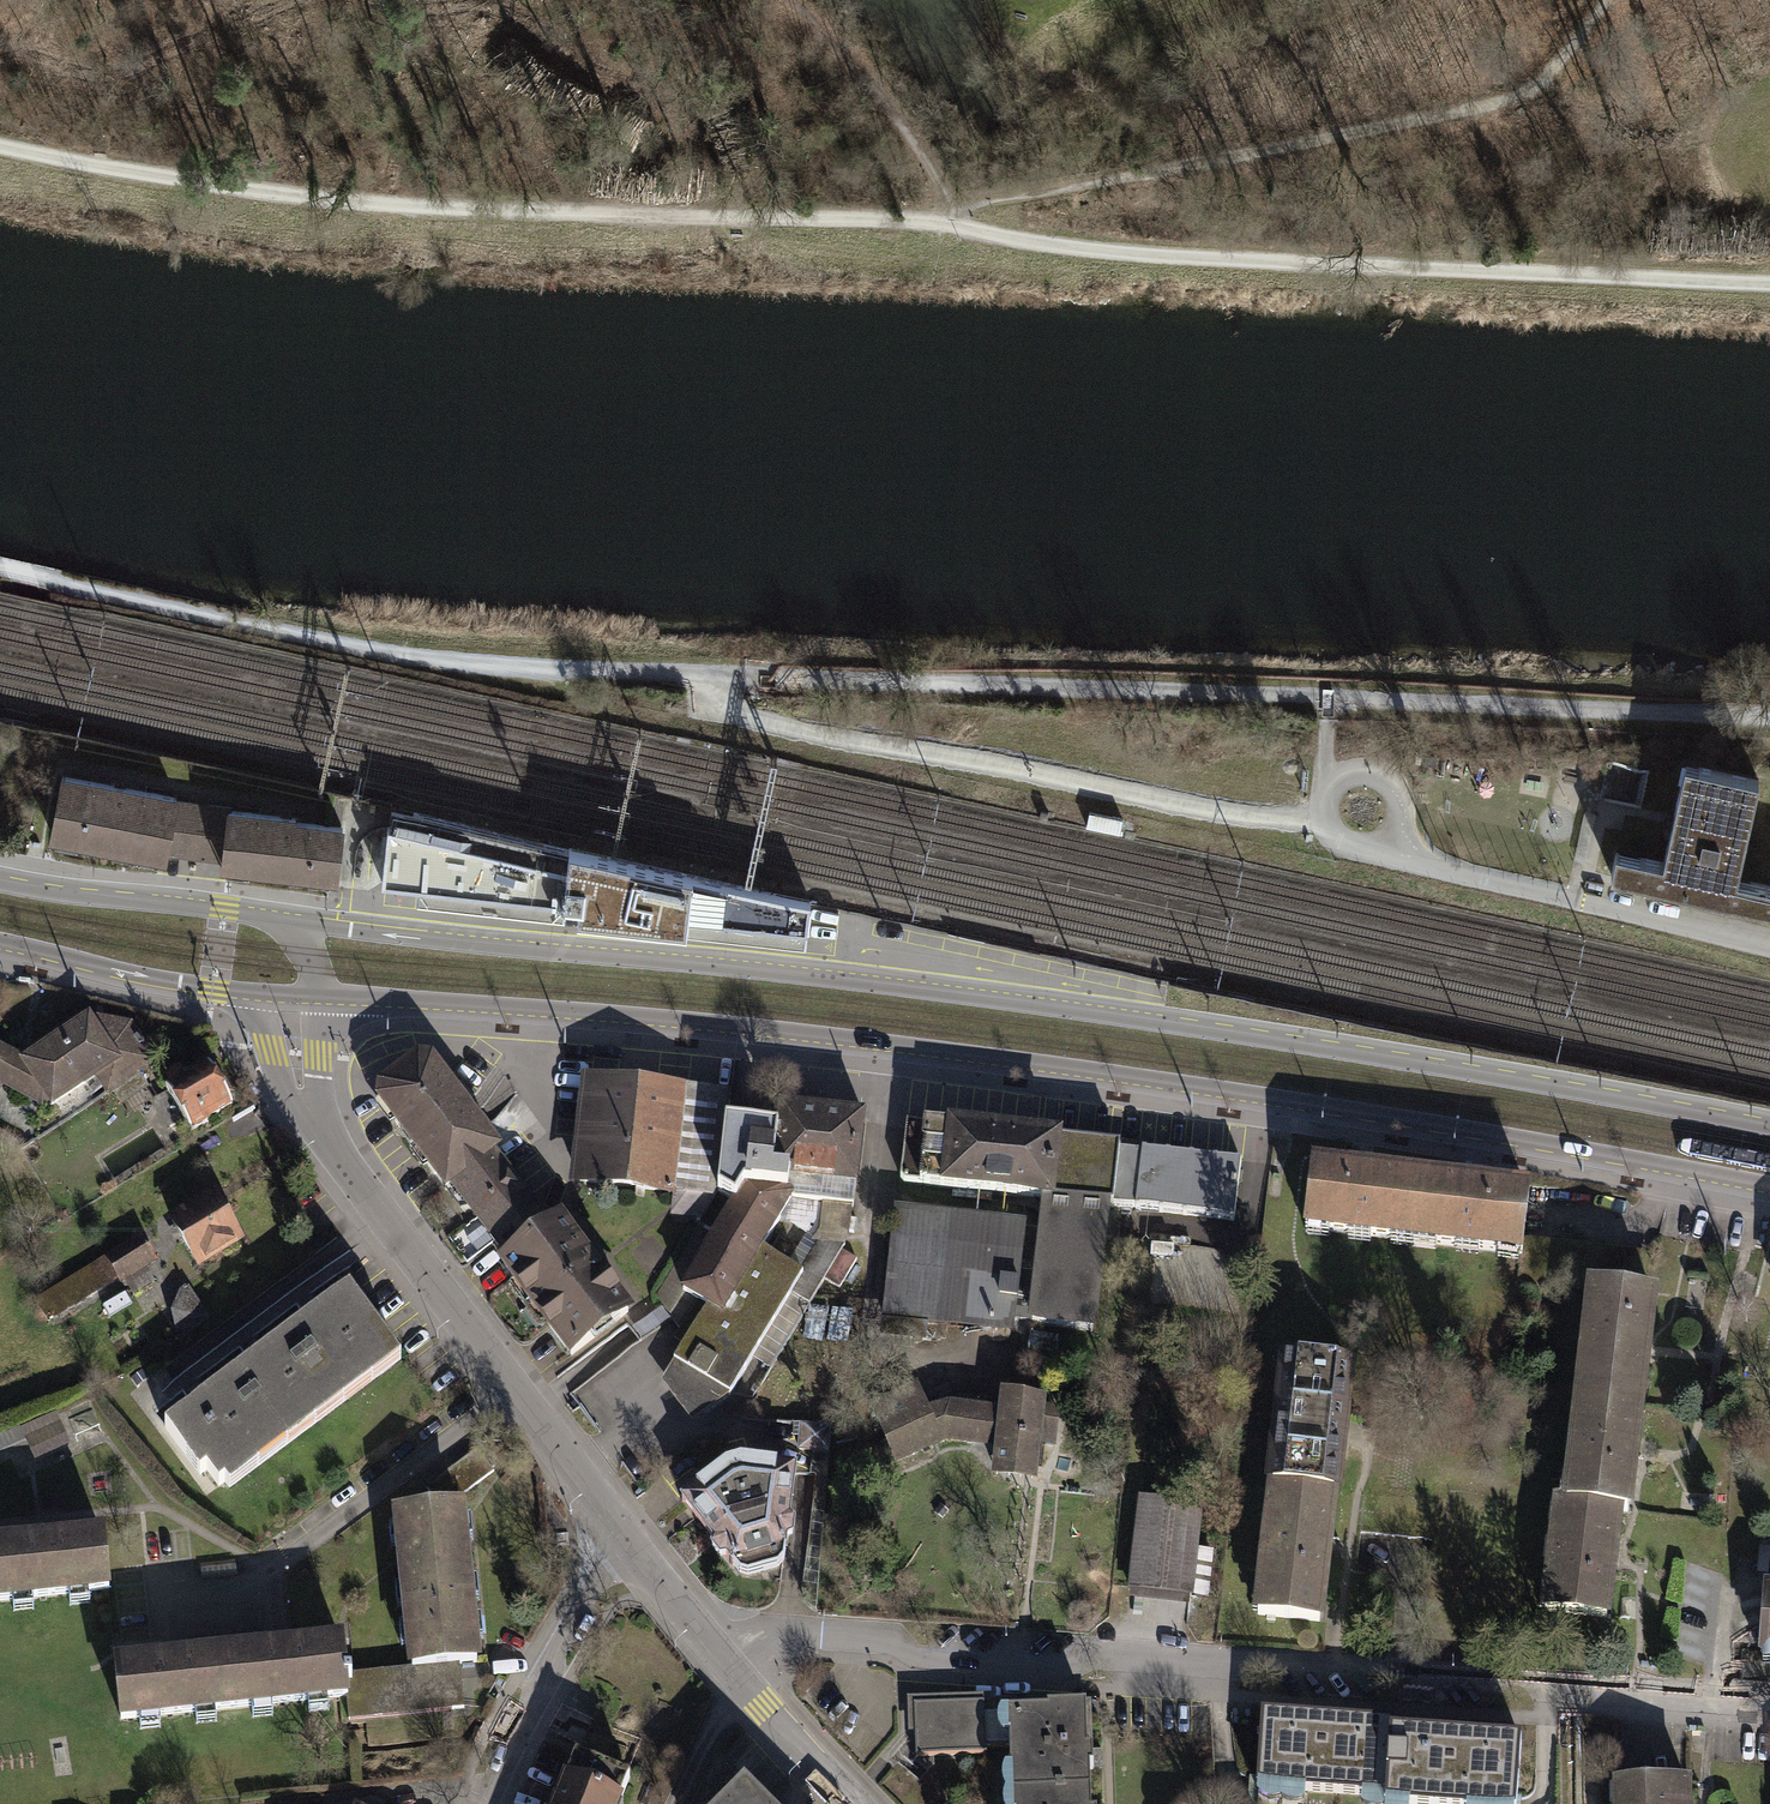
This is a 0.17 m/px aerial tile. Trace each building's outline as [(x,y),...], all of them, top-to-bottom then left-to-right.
[(1739,880),(1760,782),(1685,765),(1674,820),(1664,864),(1616,853),(1609,884),(1769,919),(1769,886),(1739,880)] [(178,795),(52,772),(41,835),(166,858),(168,851),(178,795)] [(221,804),(178,795),(168,851),(212,859),(221,804)] [(339,823),(221,804),(212,859),(330,878),(339,823)] [(382,882),(420,886),(564,906),(572,907),(580,909),(687,922),(806,937),(810,906),(393,811),(388,828),(382,882)] [(563,917),(564,906),(420,886),(419,900),(563,917)] [(687,922),(580,909),(578,923),(686,936),(686,933),(805,947),(806,937),(687,922)] [(0,1046),(0,1092),(2,1088),(43,1108),(50,1105),(54,1112),(99,1083),(108,1100),(159,1065),(132,1024),(91,1015),(24,1059),(0,1046)] [(429,1052),(367,1101),(478,1243),(568,1358),(631,1310),(563,1223),(472,1107),(429,1052)] [(232,1112),(208,1068),(169,1089),(192,1133),(232,1112)] [(766,1252),(789,1201),(854,1209),(863,1144),(867,1112),(805,1104),(767,1099),(763,1130),(727,1125),(731,1095),(646,1084),(583,1075),(569,1185),(672,1198),(670,1216),(702,1221),(665,1284),(705,1307),(662,1383),(692,1423),(730,1396),(802,1275),(766,1252)] [(1004,1133),(909,1121),(901,1183),(1048,1202),(1032,1329),(1097,1337),(1121,1147),(1004,1133)] [(1241,1163),(1140,1152),(1133,1211),(1234,1222),(1241,1163)] [(1392,1176),(1317,1168),(1310,1231),(1524,1255),(1531,1192),(1491,1188),(1392,1176)] [(243,1248),(221,1206),(174,1231),(196,1273),(243,1248)] [(1024,1233),(899,1216),(886,1318),(1011,1334),(1024,1233)] [(55,1324),(161,1274),(146,1241),(40,1291),(55,1324)] [(394,1354),(344,1290),(312,1316),(261,1355),(203,1400),(166,1428),(215,1491),(394,1354)] [(1592,1290),(1565,1508),(1628,1516),(1638,1517),(1646,1455),(1658,1356),(1665,1299),(1592,1290)] [(183,1337),(212,1324),(199,1295),(170,1309),(183,1337)] [(1354,1370),(1285,1363),(1259,1614),(1328,1621),(1335,1554),(1347,1436),(1354,1370)] [(930,1407),(927,1400),(877,1419),(894,1464),(943,1444),(994,1450),(991,1477),(1040,1482),(1049,1397),(1002,1392),(1000,1412),(930,1407)] [(25,1426),(37,1463),(73,1450),(61,1414),(25,1426)] [(725,1468),(681,1503),(741,1580),(783,1568),(787,1545),(794,1541),(797,1470),(746,1462),(725,1468)] [(1208,1509),(1144,1500),(1130,1597),(1195,1606),(1208,1509)] [(465,1507),(392,1513),(405,1665),(406,1672),(460,1667),(479,1666),(465,1507)] [(1623,1562),(1628,1516),(1565,1508),(1556,1507),(1543,1615),(1615,1623),(1623,1562)] [(106,1604),(102,1548),(50,1551),(0,1553),(0,1610),(106,1604)] [(1764,1591),(1758,1656),(1769,1657),(1769,1592),(1764,1591)] [(166,1662),(115,1668),(121,1731),(350,1708),(343,1645),(280,1651),(166,1662)] [(352,1715),(463,1705),(461,1684),(460,1667),(406,1672),(405,1665),(348,1670),(352,1715)] [(917,1707),(920,1753),(1019,1747),(1022,1803),(1108,1803),(1105,1752),(1102,1697),(917,1707)] [(1267,1726),(1261,1791),(1399,1803),(1529,1803),(1533,1760),(1469,1754),(1401,1749),(1402,1735),(1341,1731),(1267,1726)] [(582,1759),(564,1803),(634,1803),(642,1783),(582,1759)] [(1622,1792),(1622,1803),(1701,1803),(1701,1792),(1622,1792)] [(744,1795),(735,1803),(752,1803),(744,1795)]
